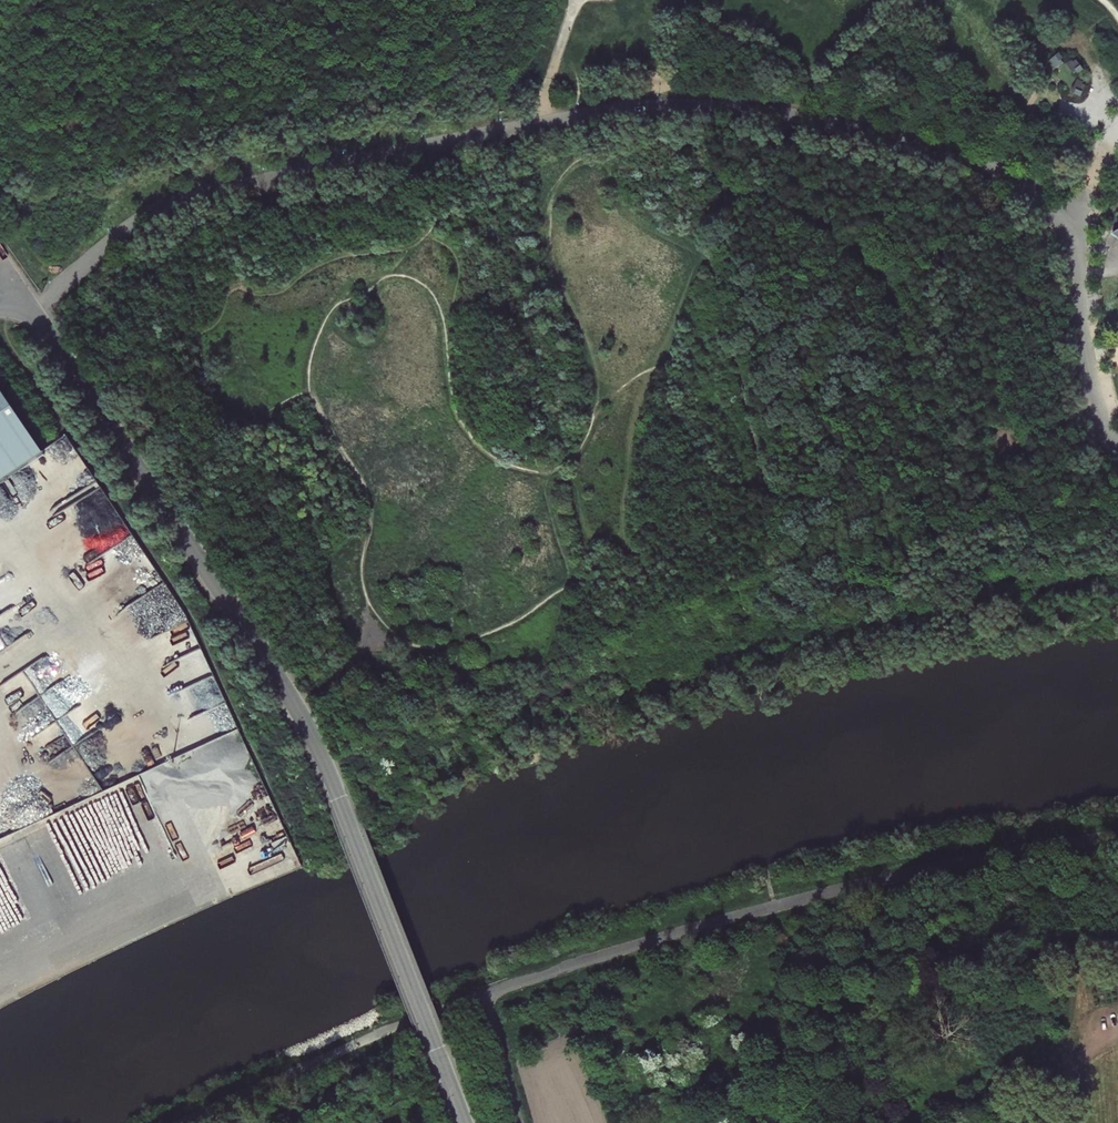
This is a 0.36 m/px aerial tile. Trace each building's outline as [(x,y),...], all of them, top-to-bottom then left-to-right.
[(1057,57),(1048,63),(1051,68),(1061,62),(1057,57)] [(1072,63),(1067,67),(1072,75),(1077,71),(1072,63)] [(1076,83),(1073,93),(1078,95),(1082,85),(1076,83)] [(44,456),(0,391),(0,486),(44,456)]
